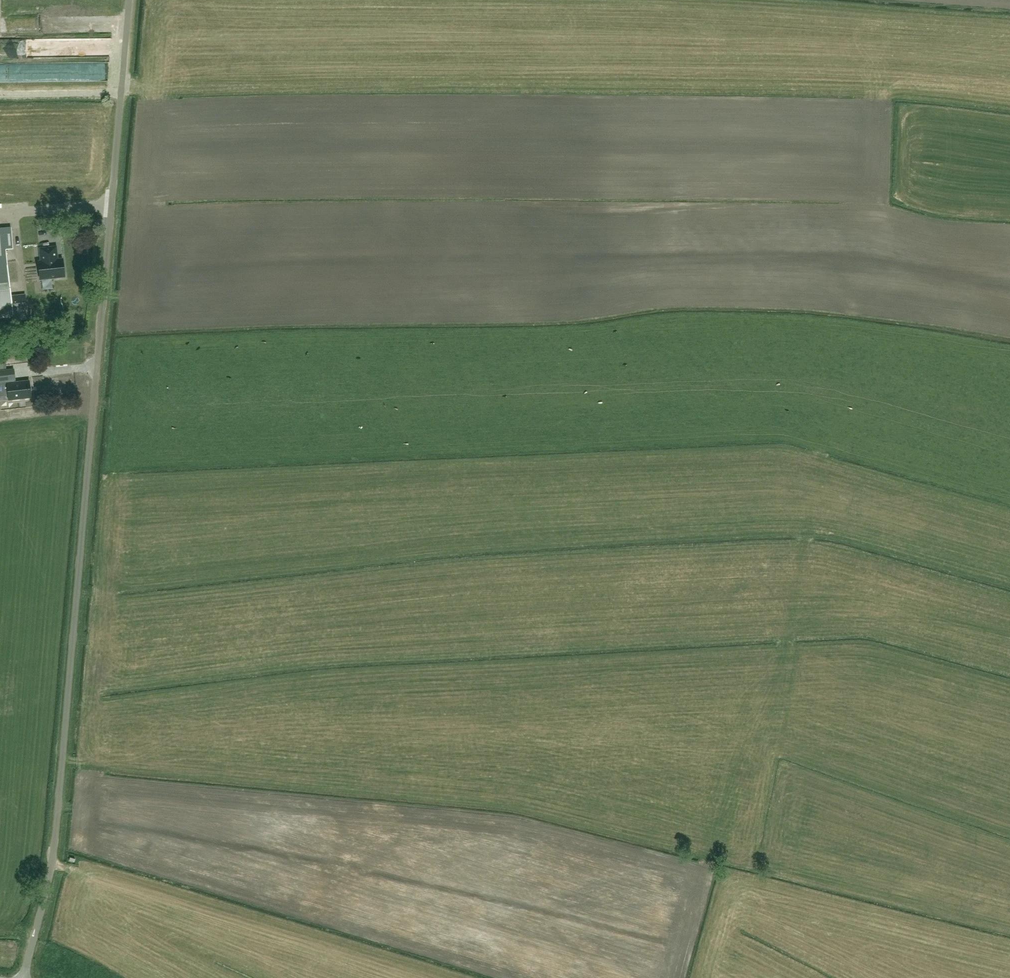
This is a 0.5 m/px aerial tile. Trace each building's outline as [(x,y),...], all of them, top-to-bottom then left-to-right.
[(6,250),(13,249),(12,228),(0,229),(0,317),(13,316),(13,312),(27,311),(25,294),(11,296),(9,281),(7,260),(6,250)] [(40,248),(41,261),(38,262),(40,279),(65,276),(63,259),(56,260),(56,257),(57,257),(56,247),(40,248)] [(6,370),(0,370),(0,385),(7,384),(8,395),(11,394),(11,399),(32,397),(30,381),(8,383),(6,370)]
